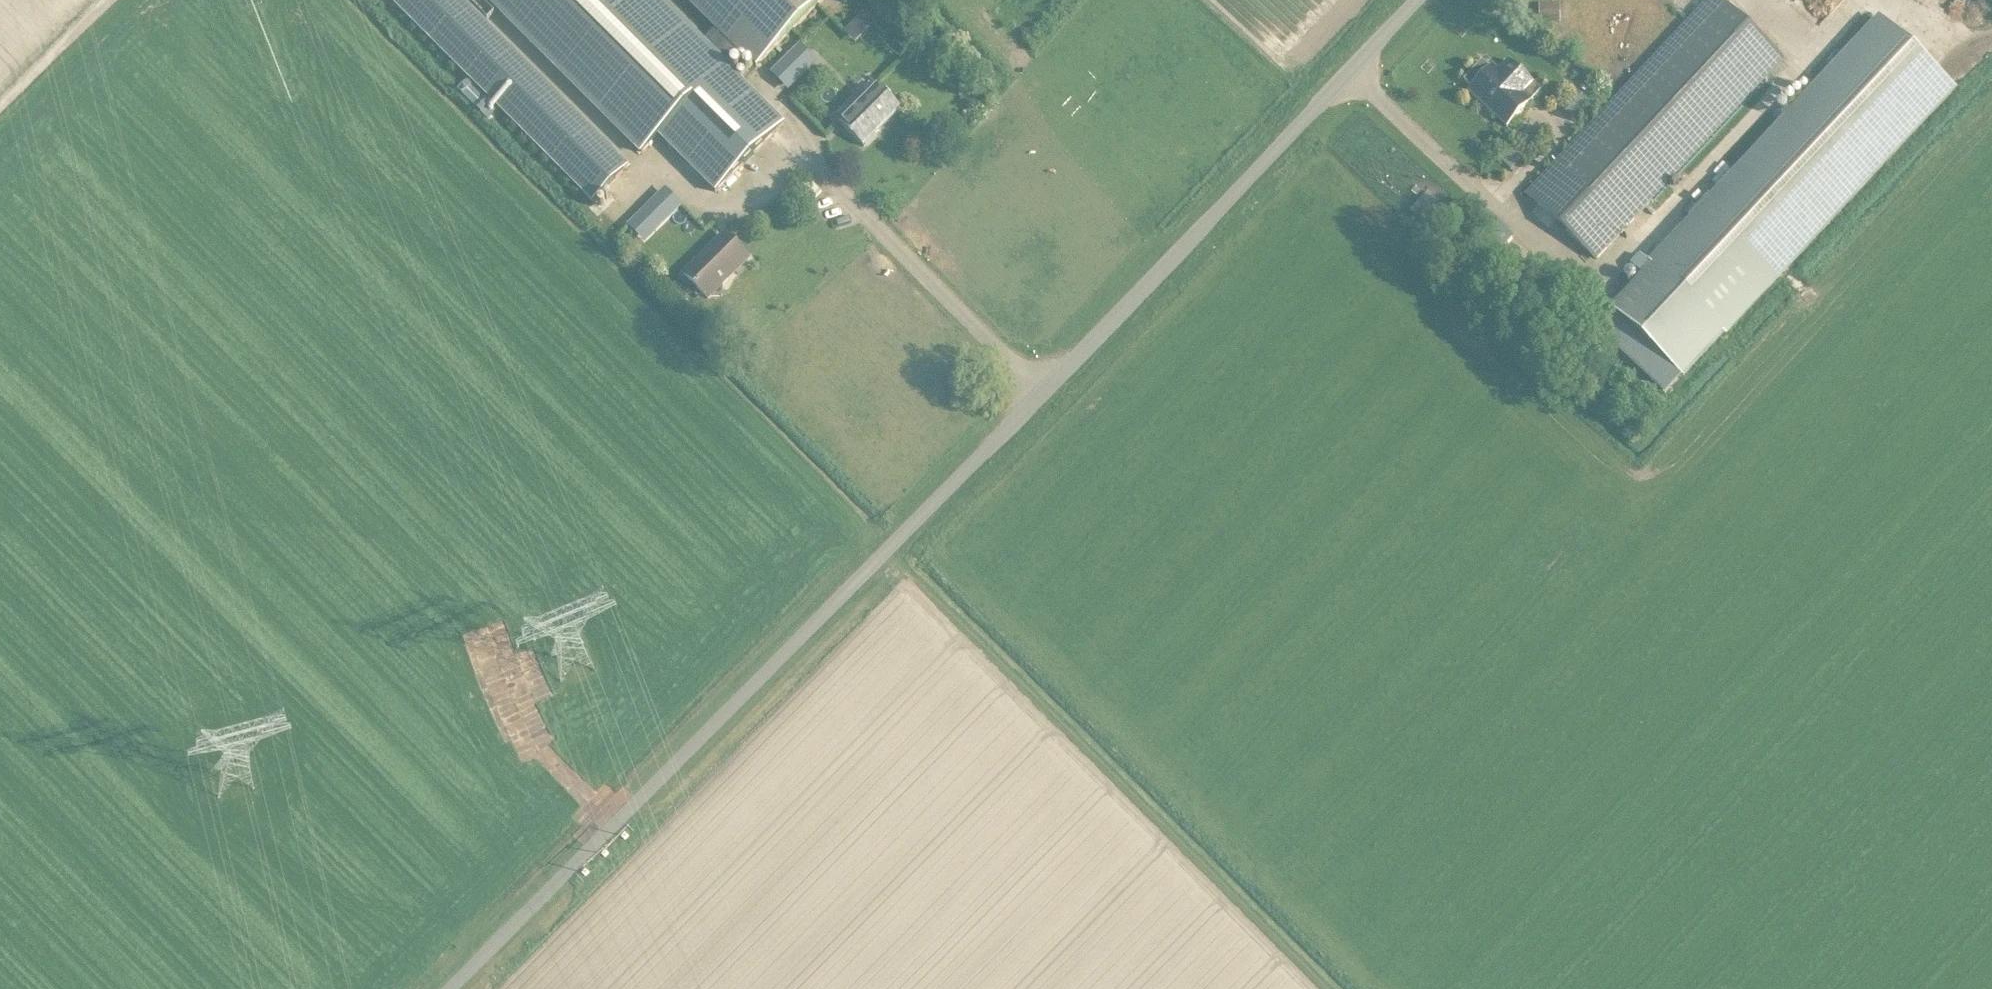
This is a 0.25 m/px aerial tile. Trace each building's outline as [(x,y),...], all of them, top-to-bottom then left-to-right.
[(622,171),(449,0),(397,0),(388,9),(587,206),(622,171)] [(635,157),(652,140),(702,189),(709,197),(777,129),(768,120),(720,72),(735,57),(750,71),(821,0),(678,0),(715,36),(699,52),(647,0),(477,0),(635,157)] [(1520,198),(1532,209),(1525,216),(1542,231),(1549,225),(1590,264),(1776,65),(1707,0),(1706,0),(1520,198)] [(1946,92),(1875,25),(1606,313),(1677,380),(1946,92)] [(1475,67),(1458,86),(1465,92),(1462,96),(1500,132),(1534,95),(1502,65),(1492,75),(1486,70),(1483,73),(1475,67)] [(832,126),(857,151),(895,114),(869,89),(832,126)] [(645,208),(633,220),(649,236),(661,224),(645,208)] [(678,279),(692,293),(692,301),(699,301),(701,303),(704,300),(716,300),(716,288),(741,264),(718,240),(678,279)]
